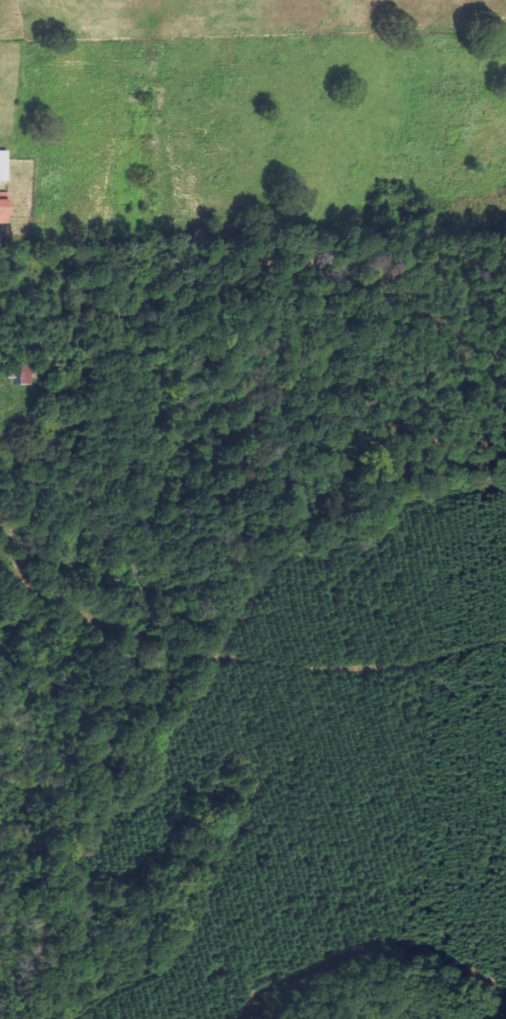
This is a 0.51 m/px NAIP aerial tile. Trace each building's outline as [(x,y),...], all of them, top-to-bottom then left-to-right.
[(0,151),(0,181),(11,182),(12,152),(0,151)] [(15,224),(14,201),(0,201),(0,224),(15,224)]
